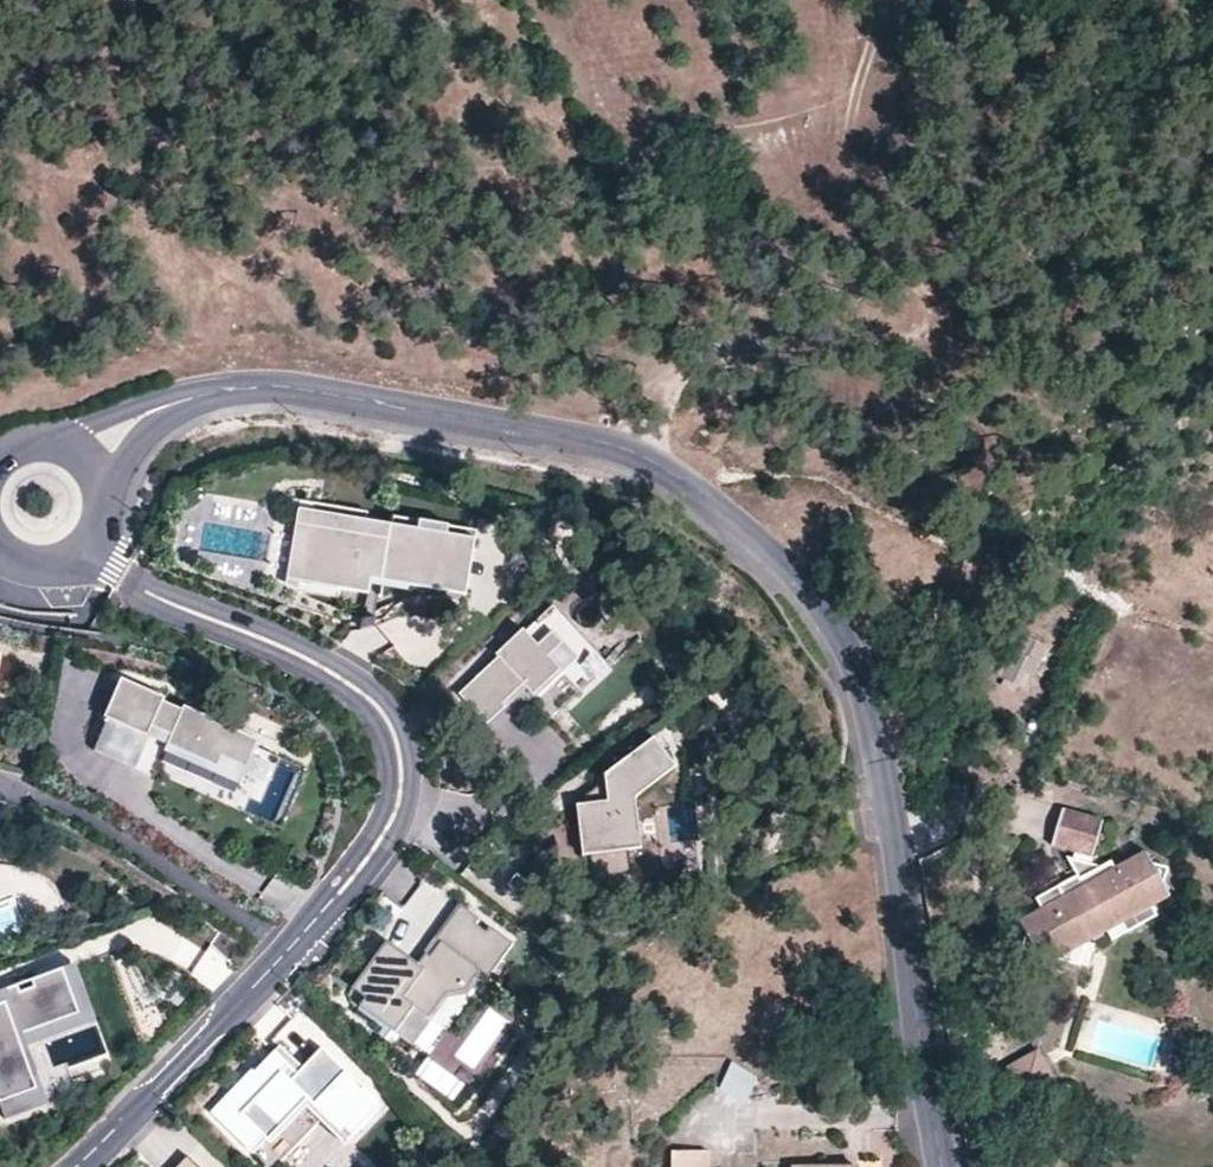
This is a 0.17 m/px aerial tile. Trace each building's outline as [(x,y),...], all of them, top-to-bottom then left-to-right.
[(308,586),(320,517),(309,515),(296,584),(308,586)] [(427,537),(320,517),(308,586),(377,598),(380,582),(474,598),(484,543),(456,538),(457,532),(428,526),(427,537)] [(462,696),(491,726),(509,709),(506,706),(526,687),(536,697),(563,671),(583,692),(611,666),(555,607),(527,633),(525,631),(499,657),(501,659),(462,696)] [(96,751),(156,777),(165,758),(240,791),(239,794),(251,800),(262,804),(278,767),(281,760),(256,749),(258,743),(184,710),(183,712),(124,686),(96,751)] [(688,776),(667,747),(616,781),(618,808),(590,811),(594,858),(652,854),(647,803),(688,776)] [(1102,819),(1061,807),(1049,845),(1091,856),(1102,819)] [(1041,907),(1029,914),(1026,933),(1021,949),(1037,953),(1044,966),(1055,958),(1063,961),(1066,953),(1067,942),(1081,934),(1085,942),(1105,931),(1101,923),(1113,917),(1117,925),(1169,896),(1162,883),(1165,869),(1151,865),(1144,851),(1113,867),(1109,862),(1079,879),(1083,885),(1063,895),(1058,886),(1036,898),(1041,907)] [(1077,875),(1058,886),(1063,895),(1083,885),(1079,879),(1077,875)] [(367,998),(361,1006),(396,1032),(415,1007),(429,1018),(447,994),(466,991),(481,972),(489,978),(514,944),(491,927),(487,933),(476,925),(480,920),(462,905),(437,939),(441,942),(430,956),(426,953),(418,965),(388,943),(355,989),(367,998)] [(460,905),(425,952),(430,956),(441,942),(437,939),(462,905),(460,905)] [(1029,914),(1017,920),(1026,933),(1029,914)] [(1105,931),(1117,925),(1113,917),(1101,923),(1105,931)] [(1066,953),(1085,942),(1081,934),(1067,942),(1066,953)] [(63,962),(79,1007),(16,1029),(35,1082),(0,1094),(0,1106),(3,1113),(46,1098),(26,1040),(96,1015),(76,958),(63,962)] [(35,1082),(16,1029),(79,1007),(63,962),(32,974),(34,981),(20,986),(17,979),(1,984),(5,995),(0,997),(0,1094),(35,1082)] [(415,1007),(396,1032),(411,1043),(429,1018),(415,1007)] [(253,1070),(211,1113),(250,1151),(267,1134),(272,1139),(311,1098),(353,1139),(383,1107),(366,1090),(364,1092),(347,1075),(348,1073),(324,1049),(299,1075),(276,1053),(256,1074),(253,1070)] [(1035,1051),(1005,1069),(1025,1101),(1055,1083),(1035,1051)] [(430,1059),(417,1078),(459,1108),(472,1089),(430,1059)] [(735,1065),(719,1092),(747,1108),(763,1081),(735,1065)] [(711,1155),(712,1166),(726,1166),(726,1154),(711,1155)] [(675,1155),(675,1166),(712,1166),(711,1155),(675,1155)] [(188,1156),(178,1166),(200,1166),(188,1156)]
